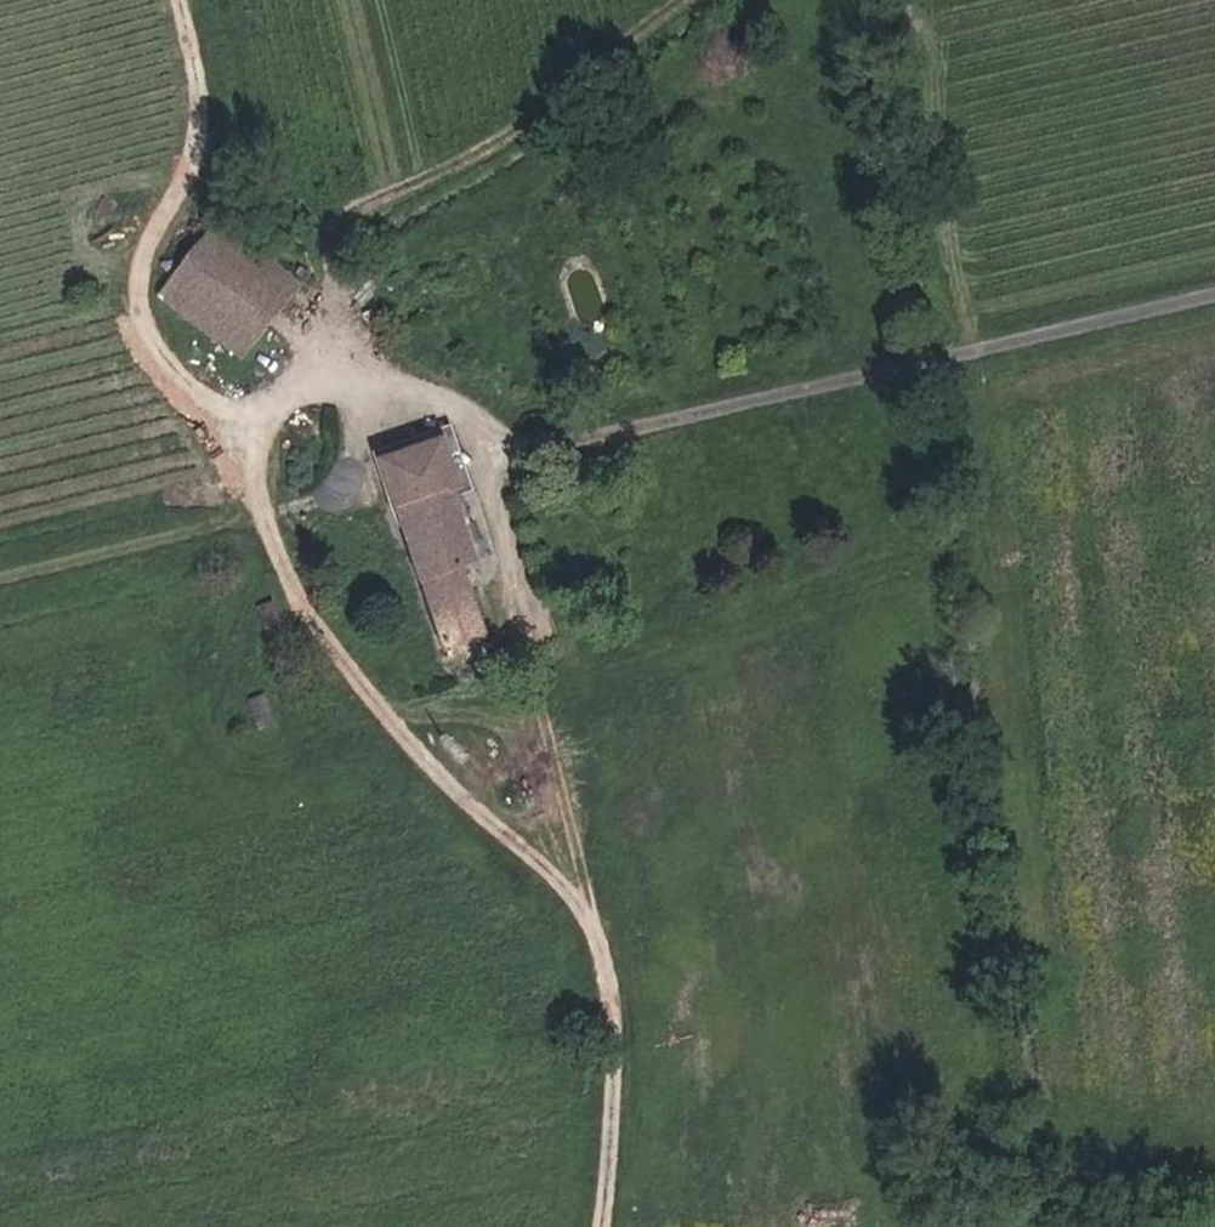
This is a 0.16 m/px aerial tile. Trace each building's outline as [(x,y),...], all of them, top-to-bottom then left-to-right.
[(294,291),(213,224),(154,292),(235,362),(294,291)] [(462,652),(461,647),(488,638),(462,562),(473,558),(449,487),(455,485),(441,443),(381,463),(446,658),(462,652)] [(279,638),(269,606),(249,613),(260,645),(279,638)] [(274,728),(266,701),(250,706),(258,733),(274,728)]
